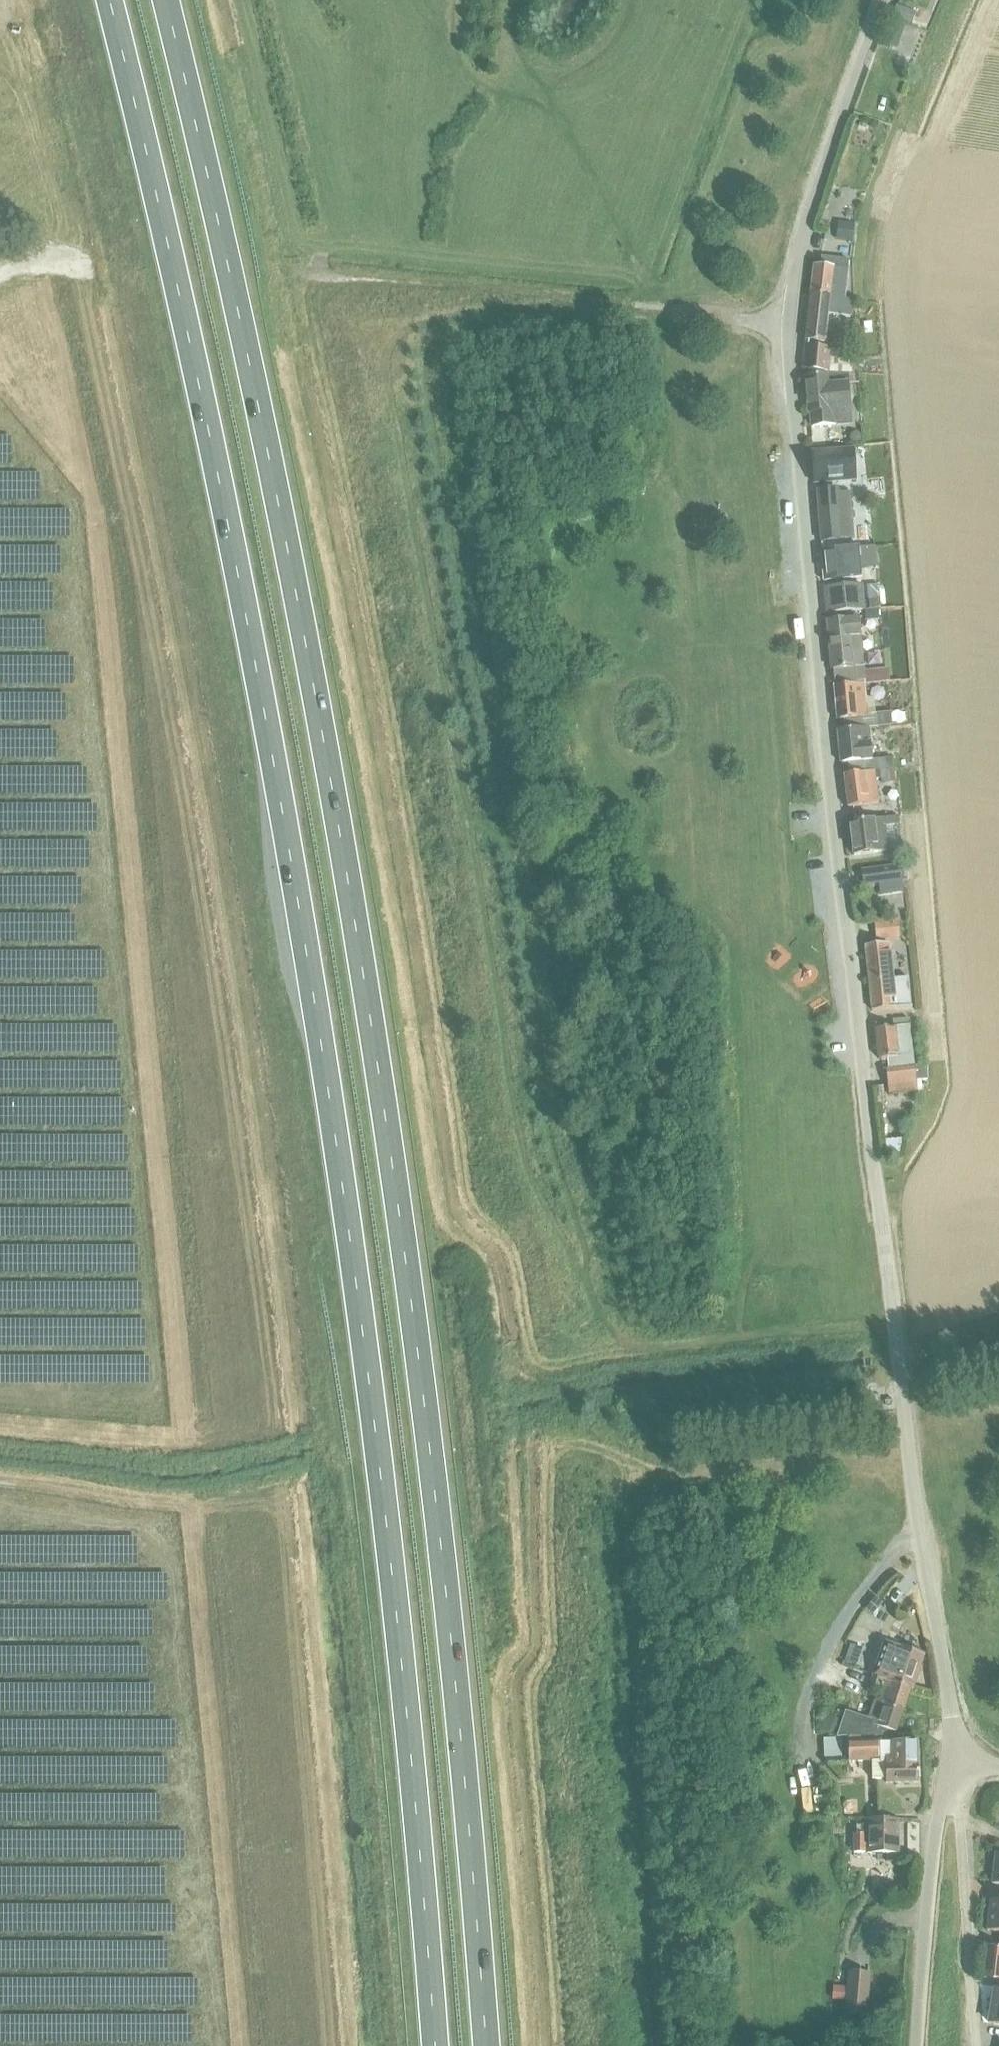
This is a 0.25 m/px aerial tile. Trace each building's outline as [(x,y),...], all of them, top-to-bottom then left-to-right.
[(894,16),(914,24),(918,14),(898,6),(894,16)] [(840,241),(852,242),(854,225),(842,224),(840,241)] [(815,266),(812,296),(845,300),(849,262),(822,258),(821,266),(815,266)] [(845,300),(812,296),(806,341),(826,343),(829,315),(852,318),(854,301),(845,300)] [(804,370),(853,374),(854,360),(832,358),(832,349),(806,347),(804,370)] [(809,378),(812,414),(814,439),(813,439),(814,447),(822,446),(821,439),(827,438),(825,425),(852,423),(848,385),(829,386),(828,376),(809,378)] [(812,453),(814,484),(856,481),(854,450),(812,453)] [(821,544),(855,540),(850,492),(839,493),(839,489),(817,490),(821,544)] [(875,548),(859,549),(822,552),(824,582),(862,579),(861,567),(876,566),(875,548)] [(873,617),(885,617),(884,582),(873,582),(873,617)] [(825,589),(827,614),(863,611),(862,586),(825,589)] [(834,671),(835,684),(866,681),(865,668),(864,668),(860,619),(849,620),(849,619),(827,622),(832,671),(834,671)] [(885,667),(865,669),(866,681),(886,679),(885,667)] [(863,728),(870,728),(880,727),(879,713),(869,714),(866,684),(836,688),(839,719),(862,717),(863,728)] [(870,728),(863,728),(839,731),(843,764),(865,762),(866,773),(895,769),(894,758),(874,761),(870,728)] [(895,769),(866,773),(845,775),(848,807),(880,804),(877,779),(896,777),(895,769)] [(850,823),(854,855),(888,851),(885,826),(894,825),(893,818),(850,823)] [(864,872),(866,884),(904,879),(903,867),(864,872)] [(899,920),(875,922),(876,940),(901,938),(899,920)] [(890,944),(866,947),(873,1011),(894,1009),(894,1008),(912,1006),(910,979),(894,980),(890,944)] [(909,1026),(876,1030),(879,1059),(887,1059),(889,1070),(887,1070),(890,1095),(917,1092),(916,1082),(923,1082),(921,1066),(914,1067),(909,1026)] [(902,1139),(886,1140),(887,1155),(900,1153),(902,1139)] [(886,1641),(873,1677),(881,1680),(881,1677),(913,1688),(924,1654),(886,1641)] [(864,1647),(851,1642),(845,1660),(857,1664),(864,1647)] [(877,1694),(876,1699),(904,1710),(911,1690),(912,1690),(913,1688),(881,1677),(881,1680),(873,1677),(872,1677),(868,1691),(877,1694)] [(838,1734),(849,1736),(850,1735),(881,1735),(881,1738),(894,1739),(904,1710),(876,1699),(867,1723),(845,1716),(843,1722),(833,1718),(828,1730),(838,1734)] [(849,1736),(850,1763),(872,1762),(879,1762),(879,1738),(881,1738),(881,1735),(850,1735),(849,1736)] [(873,1780),(886,1780),(886,1784),(920,1783),(919,1738),(894,1739),(881,1738),(879,1738),(879,1762),(872,1762),(873,1780)] [(807,1810),(829,1809),(829,1789),(807,1790),(807,1810)] [(899,1820),(867,1820),(867,1833),(854,1833),(854,1853),(898,1854),(899,1820)] [(892,1872),(876,1872),(876,1885),(892,1885),(892,1872)] [(991,1900),(987,1931),(998,1932),(998,1901),(991,1900)] [(984,1978),(998,1980),(998,1948),(987,1947),(984,1978)] [(849,1968),(846,2012),(863,2014),(866,1970),(849,1968)] [(989,2023),(998,2024),(998,1990),(995,1990),(989,2023)]
